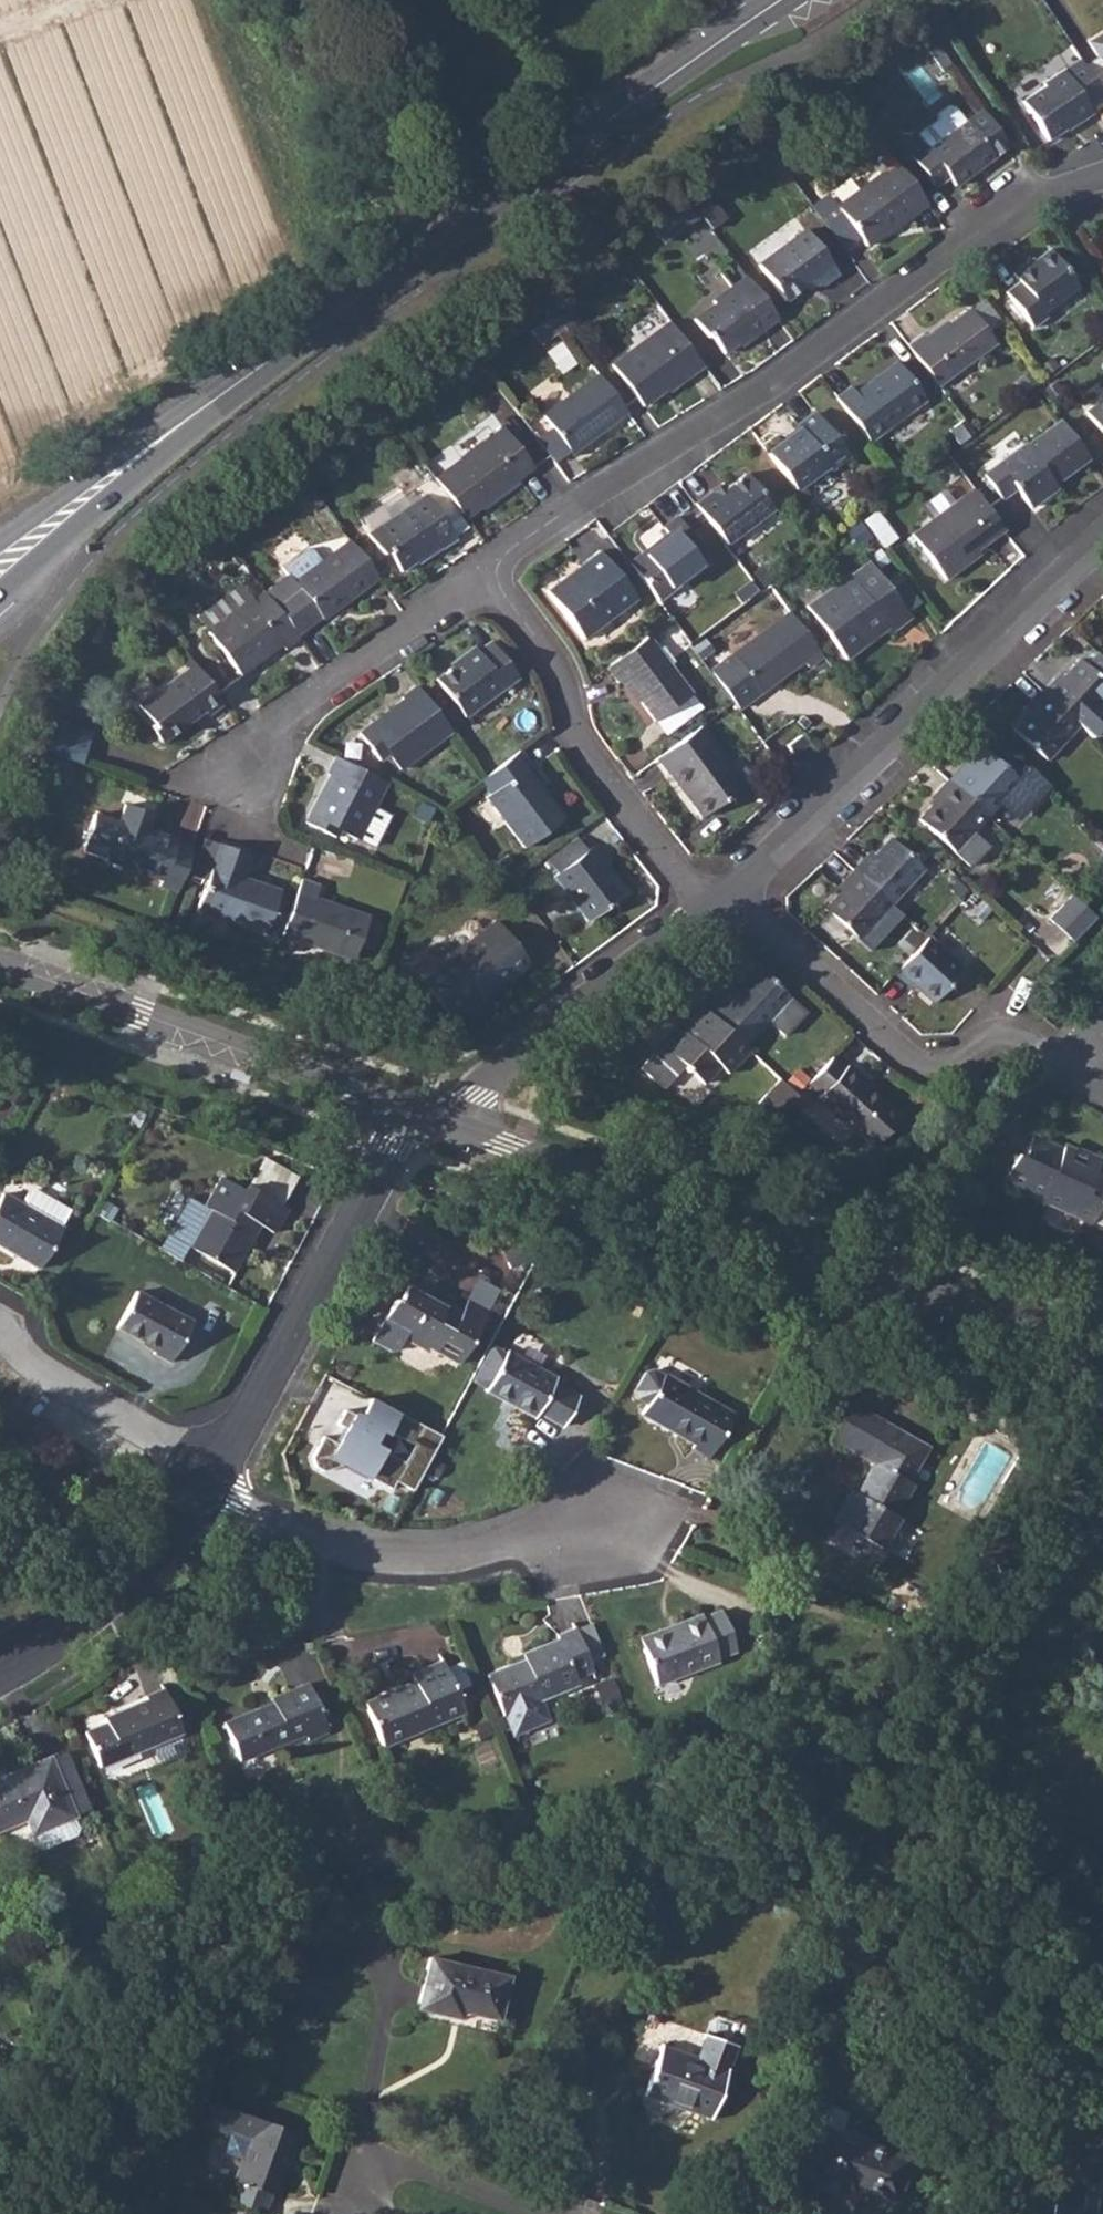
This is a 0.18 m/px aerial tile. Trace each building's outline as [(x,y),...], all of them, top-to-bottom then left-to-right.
[(1087,43),(1102,66),(1102,32),(1087,43)] [(1045,142),(1062,130),(1061,128),(1070,122),(1073,126),(1089,115),(1084,108),(1102,96),(1077,59),(1038,86),(1040,89),(1019,102),(1045,142)] [(923,146),(908,157),(932,189),(945,180),(952,189),(1006,150),(981,113),(964,125),(953,109),(947,108),(937,115),(936,121),(916,136),(923,146)] [(925,208),(888,157),(875,166),(880,174),(834,207),(863,247),(892,226),(895,230),(925,208)] [(707,203),(694,212),(707,231),(721,221),(707,203)] [(802,233),(757,267),(783,303),(813,281),(818,287),(834,276),(802,233)] [(1021,289),(1008,298),(1034,334),(1048,324),(1041,315),(1077,289),(1050,250),(1028,266),(1026,264),(1011,275),(1021,289)] [(772,317),(742,278),(708,302),(711,306),(691,321),(704,339),(708,336),(721,354),(743,338),(746,340),(760,329),(759,327),(772,317)] [(568,304),(551,316),(562,332),(564,334),(581,322),(568,304)] [(919,335),(904,346),(936,388),(992,346),(965,310),(923,340),(919,335)] [(551,316),(529,332),(540,348),(562,332),(551,316)] [(699,368),(666,323),(608,366),(640,407),(663,390),(665,392),(699,368)] [(849,387),(834,398),(866,442),(921,400),(895,364),(854,392),(849,387)] [(596,377),(542,418),(549,429),(566,453),(569,455),(624,415),(596,377)] [(1084,405),(1102,435),(1102,392),(1084,405)] [(797,432),(765,456),(791,491),(823,467),(827,472),(846,457),(813,414),(794,427),(797,432)] [(960,421),(946,432),(957,445),(970,435),(960,421)] [(1085,458),(1057,421),(1024,445),(1022,443),(980,475),(999,499),(1013,489),(1028,508),(1047,492),(1045,489),(1085,458)] [(499,430),(431,479),(457,515),(479,501),(483,506),(529,472),(499,430)] [(710,495),(693,507),(724,549),(772,514),(745,477),(714,500),(710,495)] [(970,559),(966,554),(973,548),(1000,530),(971,490),(909,535),(942,580),(970,559)] [(422,493),(365,535),(379,554),(386,549),(402,571),(436,544),(439,547),(454,535),(422,493)] [(666,537),(627,566),(655,604),(709,563),(676,519),(661,529),(666,537)] [(285,572),(260,590),(261,592),(291,633),(315,616),(318,619),(373,578),(346,540),(320,560),(311,549),(304,548),(280,566),(285,572)] [(567,582),(563,578),(544,592),(583,643),(635,604),(597,552),(578,567),(581,572),(567,582)] [(845,578),(803,609),(842,662),(864,645),(862,642),(883,627),(888,634),(907,620),(866,565),(847,580),(845,578)] [(251,600),(205,631),(237,676),(259,662),(257,658),(276,645),(280,650),(295,640),(291,633),(261,592),(251,600)] [(818,657),(786,614),(714,668),(726,686),(744,673),(757,693),(801,661),(805,667),(818,657)] [(647,640),(605,670),(616,685),(622,681),(653,723),(690,696),(647,640)] [(457,661),(434,678),(464,716),(516,676),(490,642),(476,652),(471,647),(455,659),(457,661)] [(1040,691),(1076,724),(1089,736),(1102,721),(1102,682),(1077,658),(1061,676),(1057,681),(1052,677),(1040,691)] [(191,664),(185,669),(136,704),(149,722),(145,726),(158,743),(185,724),(183,721),(200,709),(204,715),(219,704),(191,664)] [(450,730),(416,687),(401,699),(402,701),(387,713),(388,715),(384,719),(382,717),(359,734),(379,761),(388,755),(399,769),(450,730)] [(1031,708),(1028,713),(1011,730),(1044,760),(1076,724),(1040,691),(1028,704),(1031,708)] [(89,731),(46,716),(46,726),(44,737),(42,748),(78,761),(89,731)] [(703,725),(657,758),(668,774),(672,771),(676,769),(696,798),(692,802),(703,817),(745,786),(703,725)] [(799,734),(785,745),(789,750),(799,742),(801,745),(806,741),(799,734)] [(957,767),(945,780),(985,816),(1018,781),(983,749),(966,767),(961,772),(957,767)] [(485,777),(481,781),(490,793),(485,796),(523,847),(563,817),(526,767),(530,765),(520,750),(485,777)] [(385,780),(336,757),(327,774),(330,775),(306,825),(336,838),(339,832),(357,840),(385,780)] [(945,780),(933,792),(938,798),(934,802),(918,820),(953,852),(985,816),(945,780)] [(153,882),(171,889),(187,845),(170,839),(172,836),(144,826),(150,812),(120,801),(100,856),(155,877),(153,882)] [(864,858),(852,870),(889,904),(921,869),(889,838),(873,856),(868,861),(864,858)] [(191,857),(185,875),(201,881),(190,909),(258,934),(274,891),(237,878),(245,855),(214,844),(207,863),(191,857)] [(584,851),(555,873),(552,875),(585,920),(622,892),(599,861),(602,859),(592,845),(584,851)] [(844,888),(839,894),(824,910),(856,940),(889,904),(852,870),(840,884),(844,888)] [(296,879),(275,935),(345,960),(362,918),(309,898),(313,885),(296,879)] [(1100,918),(1069,893),(1045,919),(1074,945),(1100,918)] [(451,956),(419,980),(446,1015),(478,992),(481,996),(527,962),(494,919),(449,953),(451,956)] [(925,939),(893,976),(905,987),(909,982),(915,988),(933,1004),(962,971),(925,939)] [(716,997),(704,1010),(743,1048),(789,998),(753,966),(720,1001),(716,997)] [(704,1010),(702,1008),(689,1022),(692,1025),(685,1034),(679,1029),(655,1056),(674,1074),(683,1065),(702,1082),(718,1065),(726,1073),(747,1050),(743,1048),(704,1010)] [(831,1056),(806,1083),(819,1094),(815,1098),(870,1149),(901,1116),(845,1065),(842,1068),(831,1056)] [(765,1098),(783,1112),(799,1092),(782,1078),(765,1098)] [(1028,1196),(1029,1193),(1039,1198),(1038,1201),(1102,1231),(1102,1178),(1095,1174),(1101,1161),(1076,1150),(1072,1160),(1061,1155),(1062,1152),(1033,1139),(1023,1159),(1015,1156),(1002,1186),(1028,1196)] [(186,1194),(153,1248),(178,1263),(190,1244),(228,1267),(256,1222),(271,1231),(284,1209),(222,1171),(202,1204),(186,1194)] [(0,1193),(0,1246),(35,1268),(59,1228),(58,1227),(67,1210),(34,1191),(27,1192),(20,1205),(0,1193)] [(484,1310),(464,1299),(457,1312),(406,1283),(395,1302),(393,1301),(381,1321),(370,1341),(389,1352),(395,1350),(401,1339),(424,1351),(426,1348),(456,1364),(484,1310)] [(134,1291),(115,1326),(154,1348),(151,1353),(167,1362),(189,1321),(134,1291)] [(503,1353),(483,1392),(532,1417),(535,1412),(561,1426),(575,1396),(551,1383),(553,1379),(503,1353)] [(640,1373),(630,1391),(632,1397),(643,1405),(639,1412),(692,1443),(691,1446),(705,1455),(730,1414),(661,1374),(659,1377),(648,1370),(640,1373)] [(341,1463),(387,1487),(390,1480),(409,1490),(440,1433),(368,1395),(357,1415),(339,1405),(330,1423),(338,1427),(332,1439),(319,1432),(308,1454),(311,1465),(319,1469),(341,1463)] [(864,1412),(843,1447),(872,1463),(855,1491),(851,1489),(833,1521),(879,1548),(881,1548),(897,1519),(898,1517),(893,1513),(910,1483),(906,1479),(924,1446),(864,1412)] [(699,1615),(639,1636),(655,1683),(716,1660),(716,1656),(734,1649),(719,1610),(703,1616),(699,1615)] [(522,1658),(486,1673),(508,1728),(516,1731),(544,1720),(547,1712),(541,1698),(575,1683),(571,1677),(591,1669),(573,1627),(554,1635),(555,1638),(520,1651),(522,1658)] [(411,1681),(363,1701),(380,1744),(462,1710),(440,1659),(408,1673),(411,1681)] [(268,1700),(222,1721),(237,1760),(303,1732),(305,1738),(326,1730),(306,1681),(267,1697),(268,1700)] [(104,1722),(83,1731),(98,1765),(179,1730),(160,1687),(142,1694),(143,1698),(102,1716),(104,1722)] [(47,1759),(46,1757),(0,1777),(0,1827),(24,1816),(31,1833),(35,1843),(41,1845),(73,1831),(75,1826),(70,1816),(70,1813),(47,1759)] [(427,1958),(415,2007),(459,2017),(460,2011),(495,2019),(505,1976),(427,1958)] [(733,2044),(703,2034),(694,2056),(660,2045),(641,2096),(707,2118),(733,2044)] [(213,2102),(205,2125),(246,2140),(232,2179),(241,2182),(234,2203),(261,2212),(269,2191),(275,2193),(296,2134),(213,2102)] [(817,2128),(800,2177),(850,2194),(853,2187),(891,2201),(906,2159),(817,2128)] [(1051,2202),(1049,2213),(1101,2213),(1051,2202)]
